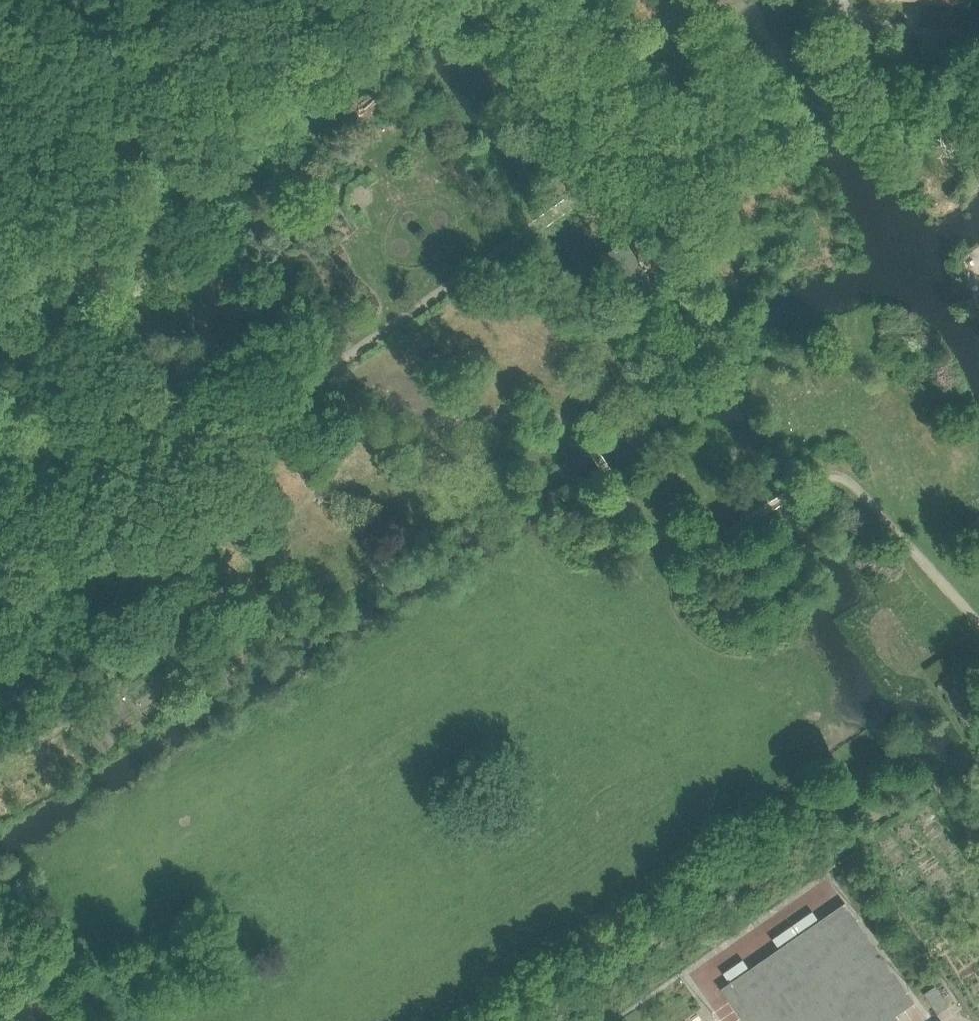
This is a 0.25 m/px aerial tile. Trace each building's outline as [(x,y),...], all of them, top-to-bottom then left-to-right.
[(624,242),(618,246),(608,253),(641,303),(657,292),(624,242)] [(798,447),(793,439),(780,447),(786,455),(798,447)] [(200,702),(203,690),(191,687),(188,699),(200,702)] [(722,989),(744,1020),(896,1020),(893,1016),(913,1002),(845,904),(722,989)] [(937,1014),(948,1007),(934,987),(924,994),(937,1014)]
